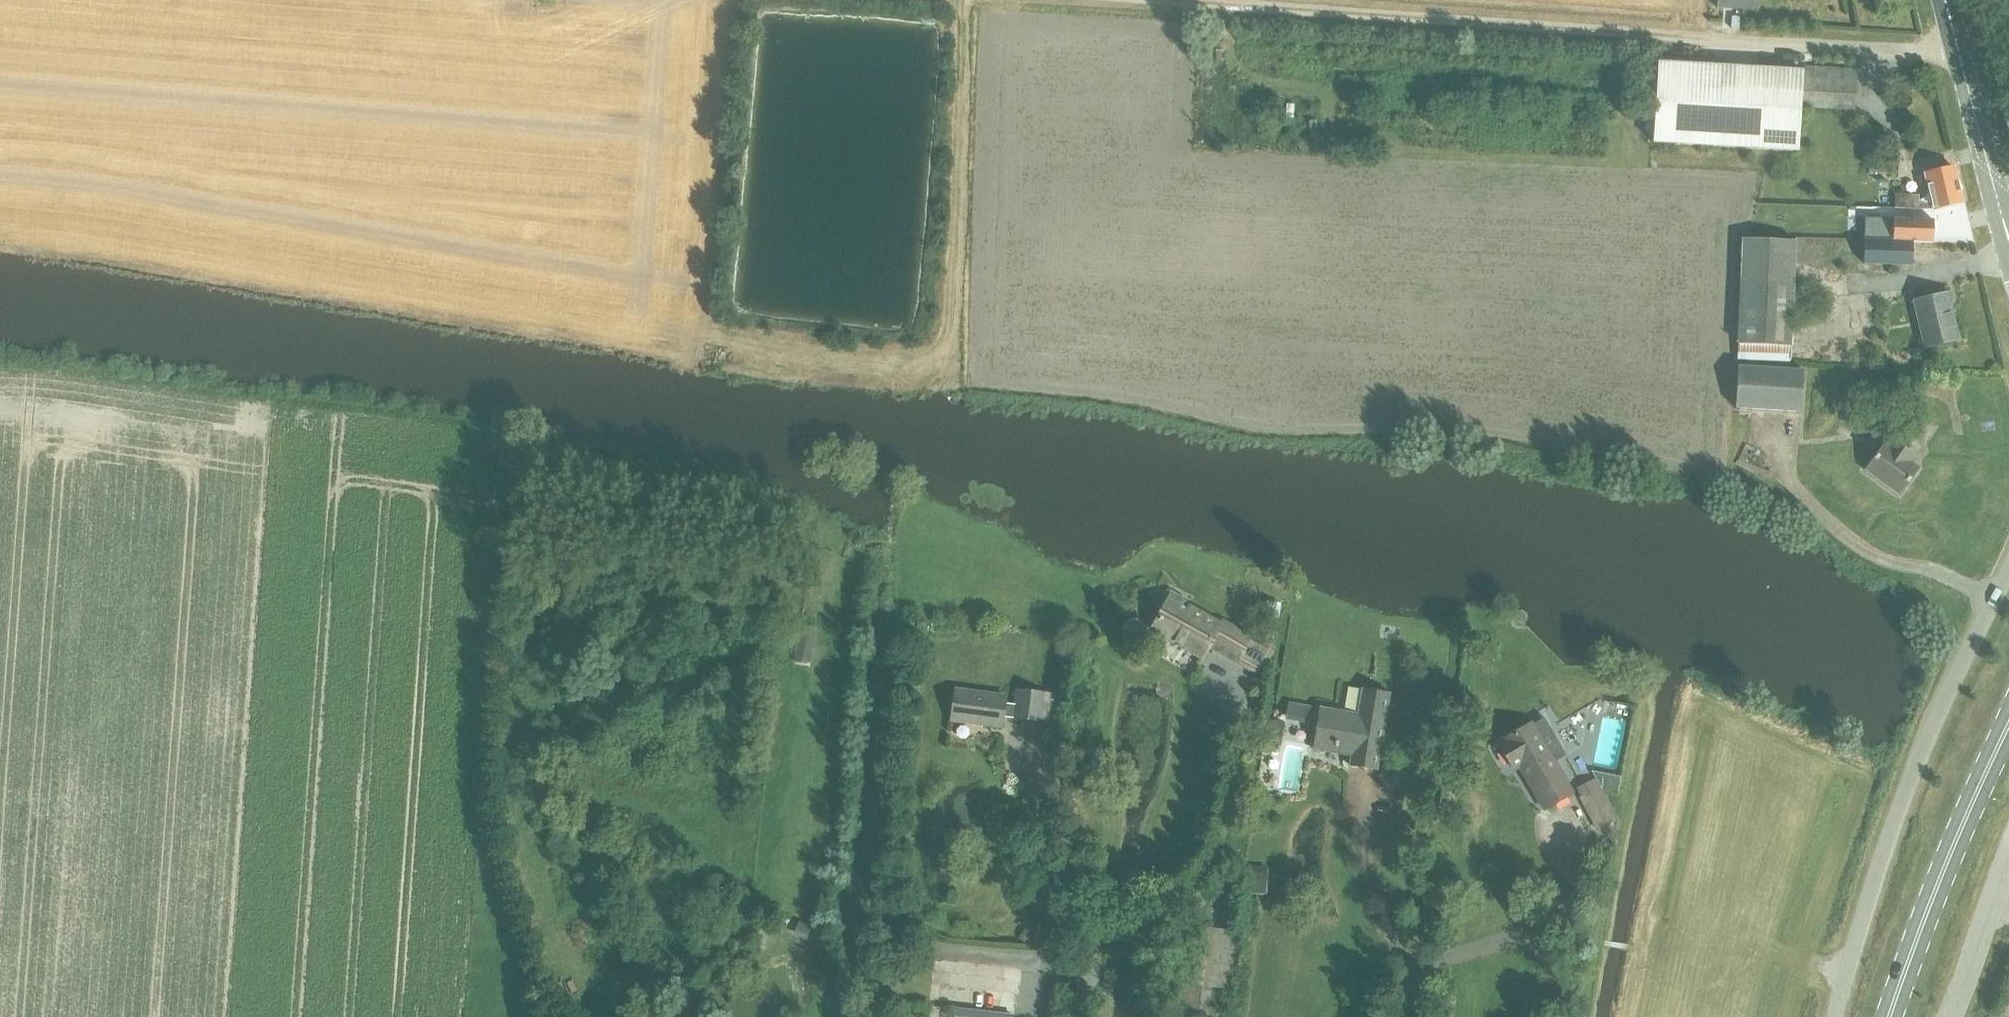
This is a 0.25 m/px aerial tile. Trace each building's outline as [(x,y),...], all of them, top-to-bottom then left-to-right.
[(564,10),(562,0),(555,0),(546,1),(548,13),(564,10)] [(1716,7),(1756,10),(1757,0),(1717,0),(1716,7)] [(1660,63),(1655,143),(1719,147),(1723,67),(1660,63)] [(1853,112),(1856,68),(1804,64),(1801,108),(1853,112)] [(1926,173),(1933,200),(1934,204),(1918,203),(1919,197),(1895,196),(1894,208),(1934,210),(1963,203),(1953,166),(1926,173)] [(1762,211),(1758,230),(1770,231),(1774,213),(1762,211)] [(1864,217),(1864,240),(1912,242),(1932,243),(1933,220),(1893,218),(1864,217)] [(1795,240),(1743,238),(1737,357),(1790,359),(1795,240)] [(1864,240),(1863,263),(1912,265),(1912,242),(1864,240)] [(1947,292),(1915,300),(1925,345),(1957,338),(1947,292)] [(1801,412),(1803,370),(1738,366),(1736,407),(1801,412)] [(1897,494),(1918,466),(1910,460),(1913,456),(1890,439),(1885,445),(1883,443),(1864,469),(1897,494)] [(1161,611),(1152,629),(1203,657),(1210,644),(1235,659),(1256,670),(1269,647),(1248,635),(1220,619),(1217,625),(1186,606),(1187,603),(1186,599),(1170,590),(1166,591),(1158,605),(1160,610),(1161,611)] [(1268,601),(1266,617),(1278,618),(1280,602),(1268,601)] [(797,625),(793,660),(808,662),(813,627),(797,625)] [(1005,695),(955,687),(950,717),(1001,724),(1003,713),(1060,722),(1064,696),(1018,689),(1016,703),(1004,701),(1005,695)] [(1376,768),(1389,691),(1361,687),(1357,712),(1318,705),(1311,748),(1350,754),(1348,764),(1376,768)] [(1531,722),(1498,741),(1510,762),(1518,757),(1525,769),(1523,770),(1544,806),(1571,791),(1553,760),(1565,754),(1544,717),(1532,723),(1531,722)] [(1271,721),(1267,745),(1279,747),(1283,723),(1271,721)] [(1595,779),(1576,789),(1598,829),(1617,819),(1595,779)] [(1246,868),(1245,894),(1265,896),(1266,870),(1246,868)] [(799,923),(795,933),(808,938),(812,928),(799,923)]
